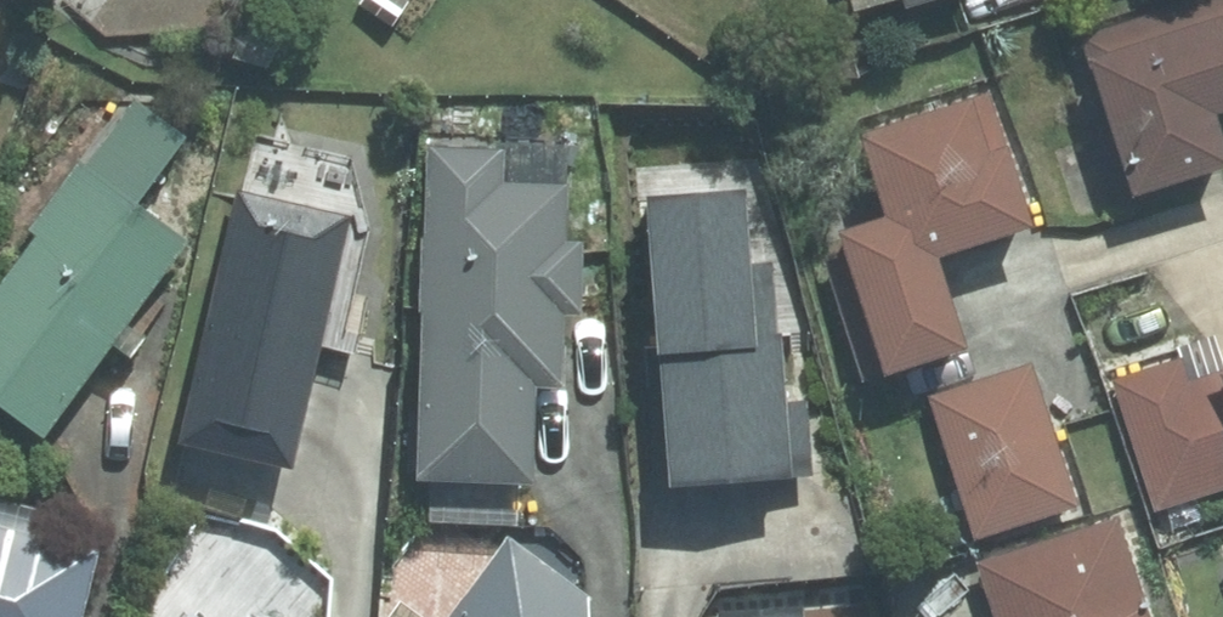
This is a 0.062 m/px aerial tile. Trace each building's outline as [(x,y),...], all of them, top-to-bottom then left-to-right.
[(915,12),(949,0),(911,0),(915,12)] [(1062,37),(1120,213),(1222,179),(1222,156),(1213,126),(1222,123),(1222,0),(1171,0),(1062,37)] [(1030,230),(985,92),(856,134),(884,219),(811,244),(858,384),(959,351),(930,263),(1030,230)] [(505,150),(419,146),(402,488),(535,495),(540,383),(562,384),(565,322),(589,323),(593,243),(559,241),(562,180),(504,177),(505,150)] [(75,156),(0,266),(0,401),(54,438),(192,237),(75,156)] [(736,182),(638,192),(668,490),(830,474),(815,329),(752,335),(736,182)] [(347,209),(231,187),(178,451),(294,474),(347,209)] [(1111,380),(1157,517),(1222,495),(1222,371),(1188,383),(1178,354),(1111,380)] [(1075,508),(1030,371),(922,406),(967,544),(1075,508)] [(0,526),(0,616),(83,616),(100,553),(0,526)] [(1111,527),(974,570),(989,616),(1142,616),(1111,527)] [(507,530),(442,616),(588,616),(587,589),(507,530)] [(717,608),(717,616),(804,616),(804,604),(717,608)]
